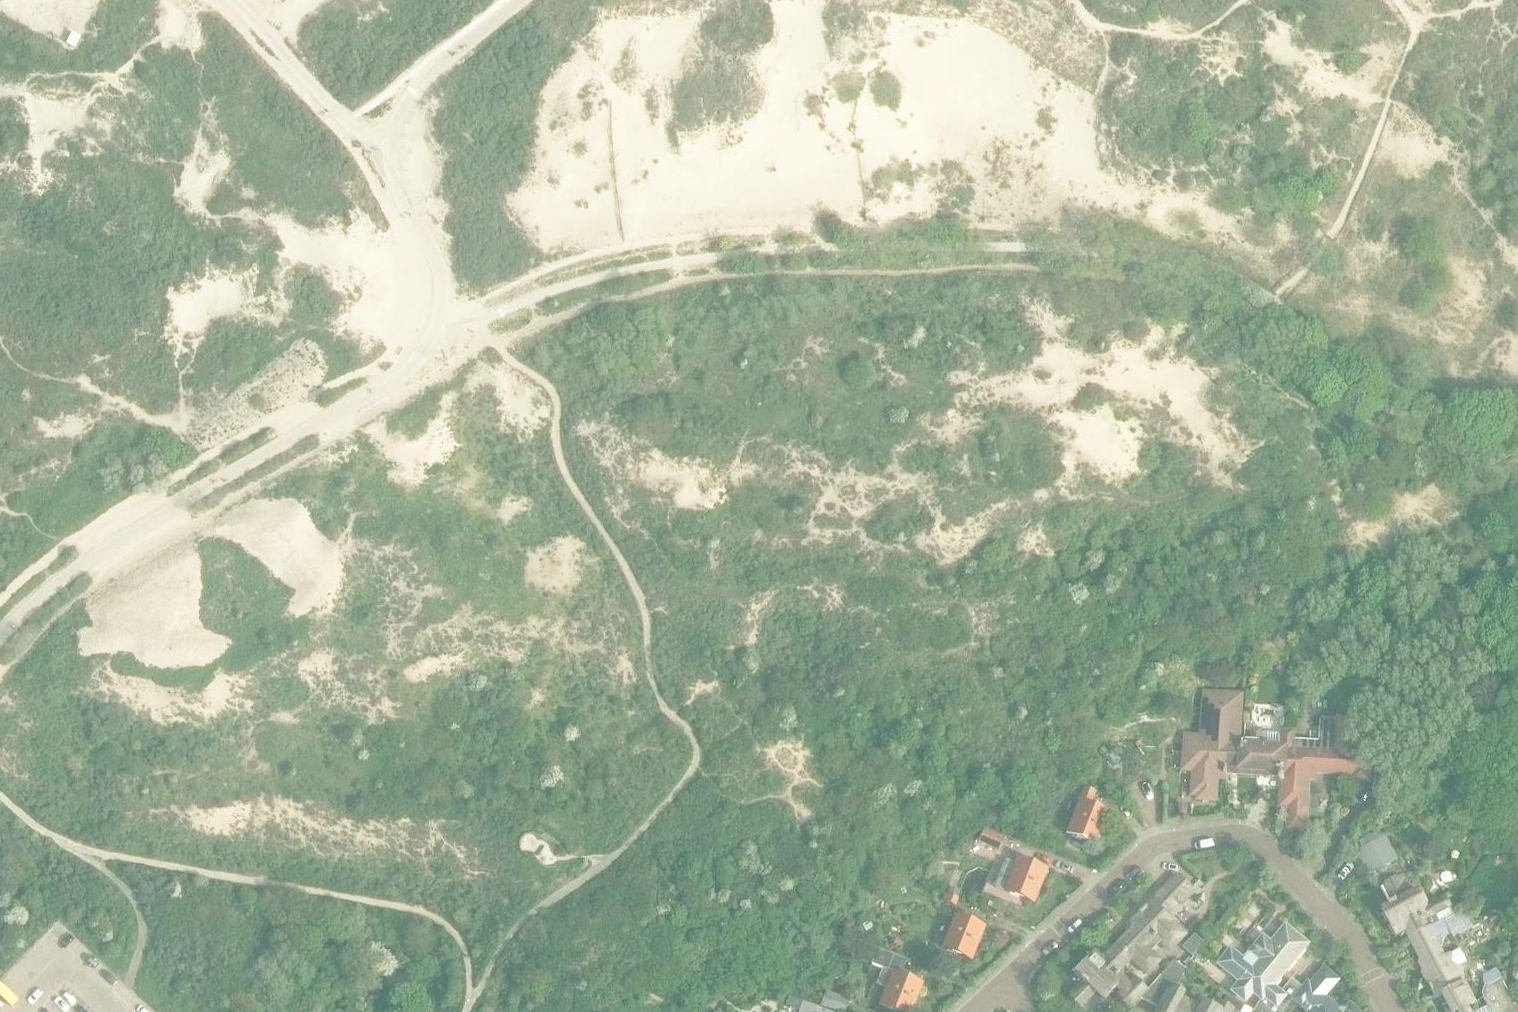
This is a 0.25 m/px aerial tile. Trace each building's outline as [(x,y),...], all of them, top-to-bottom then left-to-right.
[(1243,758),(1244,738),(1244,736),(1239,735),(1241,705),(1233,704),(1233,703),(1213,702),(1213,706),(1211,706),(1209,738),(1202,737),(1200,770),(1199,798),(1215,799),(1216,777),(1225,778),(1226,775),(1227,775),(1227,765),(1228,757),(1243,758)] [(1305,825),(1307,789),(1302,789),(1303,779),(1307,780),(1308,776),(1311,776),(1311,774),(1315,771),(1355,773),(1355,778),(1368,779),(1370,753),(1351,752),(1352,720),(1340,719),(1337,751),(1291,748),(1292,732),(1283,731),(1282,747),(1281,770),(1280,780),(1282,780),(1281,794),(1282,794),(1282,801),(1284,803),(1291,804),(1290,824),(1305,825)] [(1282,747),(1259,745),(1261,720),(1253,720),(1252,738),(1244,738),(1243,758),(1228,757),(1227,765),(1242,766),(1242,773),(1268,774),(1272,770),(1281,770),(1282,747)] [(1142,779),(1126,752),(1107,764),(1123,790),(1142,779)] [(1096,845),(1109,812),(1090,804),(1095,791),(1085,787),(1067,834),(1096,845)] [(999,850),(1005,836),(984,827),(978,841),(999,850)] [(1434,912),(1449,904),(1444,895),(1425,905),(1417,889),(1405,895),(1404,893),(1407,888),(1404,882),(1406,880),(1404,875),(1386,839),(1366,849),(1377,870),(1366,877),(1372,889),(1380,885),(1381,887),(1385,885),(1386,887),(1386,891),(1390,899),(1393,901),(1394,902),(1382,908),(1396,934),(1402,931),(1401,930),(1402,926),(1404,925),(1410,937),(1438,920),(1434,912)] [(1033,903),(1046,869),(1018,858),(1015,864),(1006,860),(995,887),(1033,903)] [(1186,932),(1166,912),(1169,908),(1171,910),(1179,903),(1177,901),(1179,899),(1168,888),(1166,890),(1164,888),(1130,923),(1131,924),(1131,929),(1109,952),(1123,965),(1152,936),(1154,934),(1169,949),(1186,932)] [(955,905),(957,898),(945,893),(943,900),(955,905)] [(971,960),(984,926),(955,915),(942,948),(971,960)] [(1464,968),(1455,951),(1447,956),(1442,946),(1444,937),(1451,933),(1444,919),(1439,922),(1438,920),(1410,937),(1425,965),(1424,970),(1422,971),(1436,998),(1444,994),(1449,1003),(1443,1006),(1446,1011),(1471,1011),(1468,1007),(1475,1003),(1462,979),(1464,968)] [(1306,944),(1285,926),(1271,943),(1264,938),(1245,962),(1230,950),(1218,964),(1240,981),(1234,989),(1246,998),(1254,988),(1262,995),(1252,1011),(1253,1011),(1282,1011),(1293,998),(1294,999),(1302,988),(1291,979),(1280,993),(1272,986),(1306,944)] [(1156,982),(1141,967),(1133,975),(1123,965),(1109,952),(1099,962),(1098,961),(1097,957),(1099,956),(1094,951),(1066,980),(1076,990),(1084,982),(1085,984),(1087,983),(1104,1000),(1111,992),(1128,1009),(1140,997),(1148,991),(1149,992),(1156,982)] [(1243,1006),(1244,1005),(1227,994),(1222,1003),(1218,1001),(1214,1008),(1203,1002),(1198,1011),(1179,1001),(1183,992),(1175,987),(1186,969),(1172,961),(1156,982),(1149,992),(1148,991),(1140,997),(1158,1007),(1156,1011),(1240,1011),(1243,1006)] [(922,983),(913,980),(914,976),(906,972),(905,977),(883,968),(877,983),(887,987),(880,1005),(896,1011),(911,1011),(922,983)] [(1496,968),(1483,975),(1485,986),(1483,994),(1484,997),(1483,997),(1491,1011),(1502,1011),(1516,1004),(1496,968)] [(1348,1008),(1345,1011),(1340,1011),(1322,997),(1337,980),(1323,969),(1309,985),(1307,983),(1302,988),(1294,999),(1300,1004),(1303,1000),(1311,1007),(1307,1011),(1353,1011),(1348,1008)] [(849,1001),(826,991),(821,1003),(843,1011),(845,1011),(849,1001)] [(795,997),(791,1006),(799,1010),(799,1011),(831,1011),(795,997)] [(1516,1004),(1502,1011),(1517,1011),(1517,1007),(1516,1004)]
